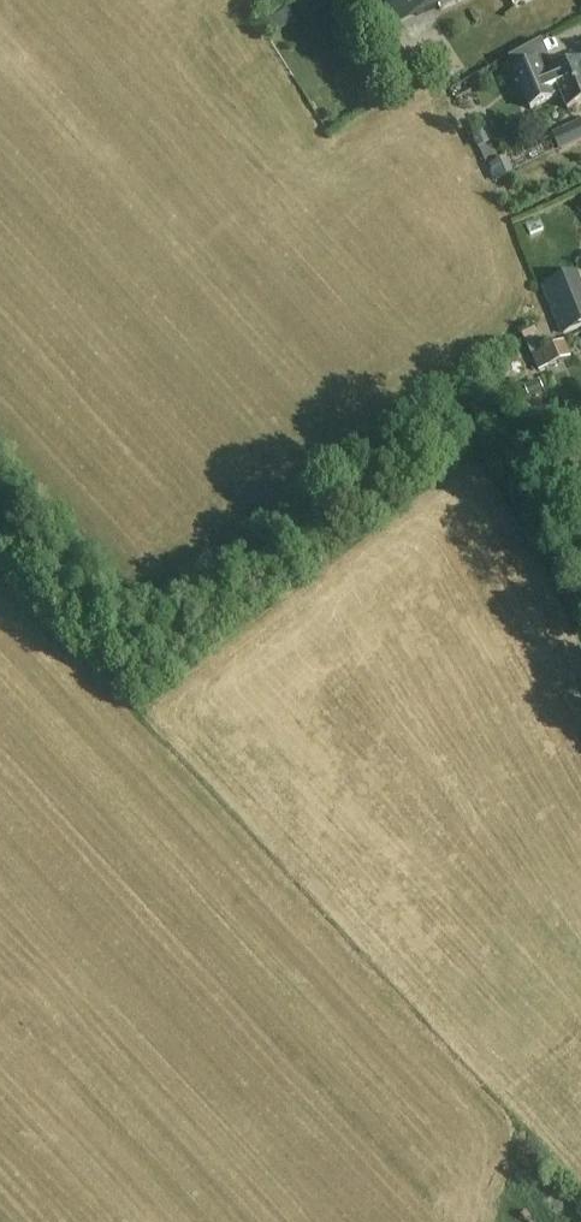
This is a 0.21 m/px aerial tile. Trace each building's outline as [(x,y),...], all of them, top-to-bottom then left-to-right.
[(397,26),(456,0),(385,0),(397,26)] [(547,59),(512,73),(528,111),(559,98),(565,113),(580,107),(580,68),(579,64),(554,75),(547,59)] [(558,150),(580,140),(580,121),(551,133),(558,150)] [(488,129),(472,137),(477,147),(488,142),(493,140),(488,129)] [(497,161),(487,166),(494,182),(511,174),(504,158),(497,161)] [(560,335),(580,327),(580,290),(574,273),(540,287),(560,335)] [(530,357),(536,372),(569,358),(562,343),(530,357)] [(534,382),(524,387),(528,395),(538,391),(534,382)]
